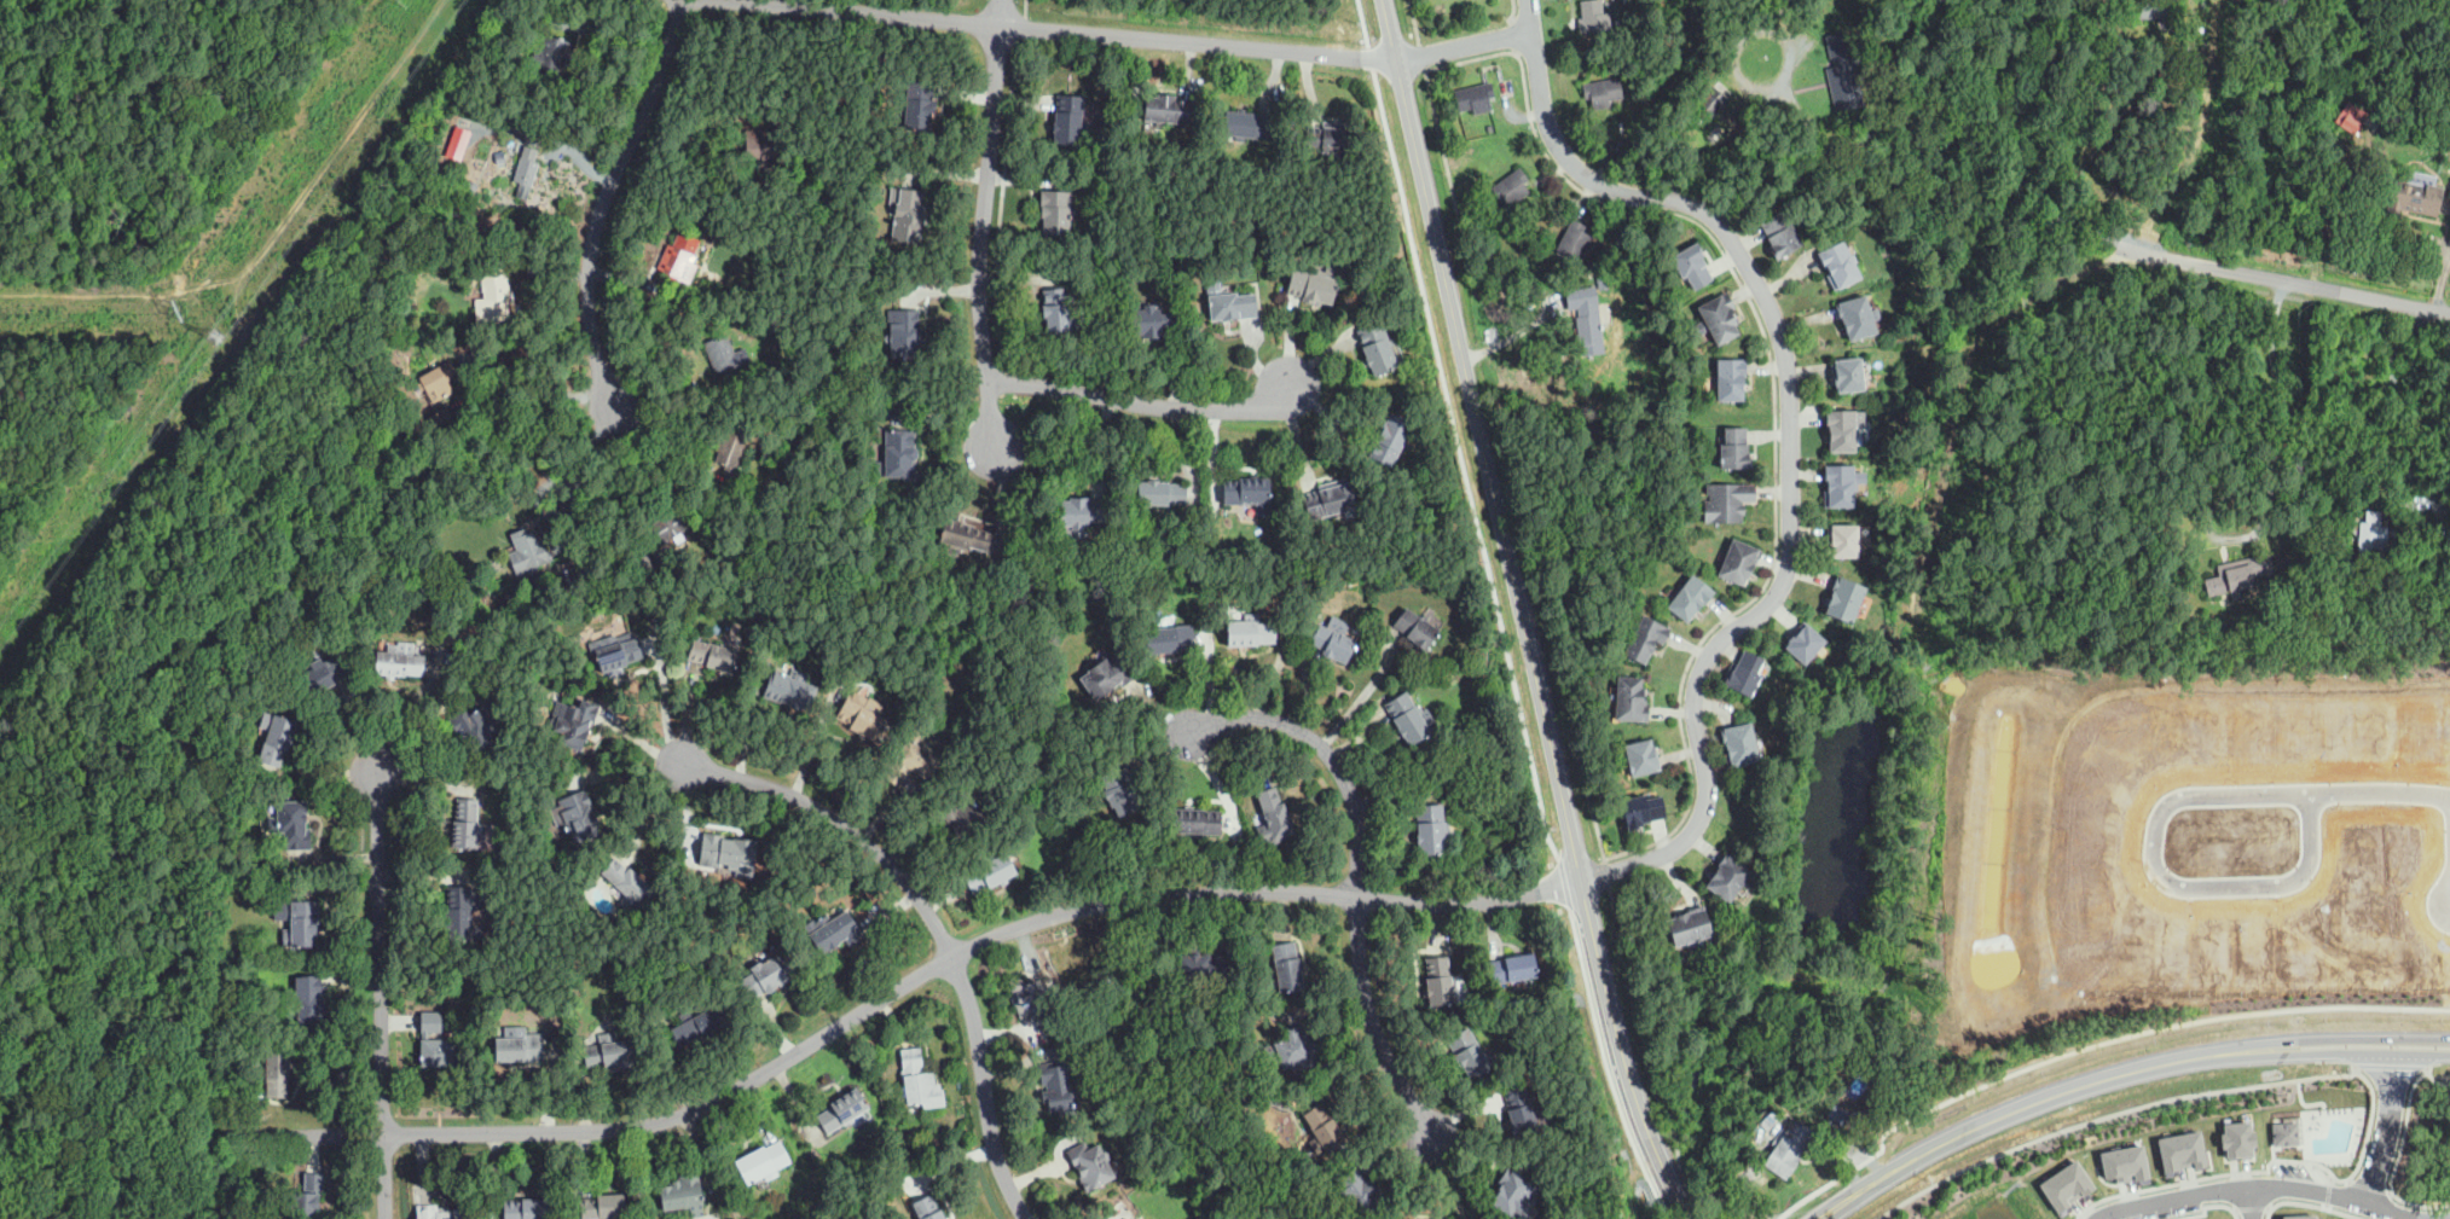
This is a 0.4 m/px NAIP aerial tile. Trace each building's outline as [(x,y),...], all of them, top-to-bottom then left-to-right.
[(1581,1),(1592,0),(1603,0),(1604,14),(1610,13),(1612,30),(1581,34),(1579,19),(1583,18),(1581,1)] [(1773,10),(1773,0),(1789,0),(1789,10),(1773,10)] [(2135,18),(2135,0),(2174,0),(2173,19),(2155,19),(2135,18)] [(1829,61),(1851,58),(1849,31),(1826,34),(1829,61)] [(562,76),(529,66),(535,46),(540,48),(544,35),(572,43),(562,76)] [(1853,108),(1853,65),(1832,65),(1833,108),(1853,108)] [(2180,82),(2160,82),(2160,68),(2180,68),(2180,82)] [(1594,110),(1592,98),(1586,99),(1582,85),(1620,77),(1623,99),(1610,101),(1611,108),(1594,110)] [(928,130),(911,129),(904,128),(908,80),(933,82),(932,97),(936,97),(934,111),(929,111),(928,130)] [(1475,115),(1473,109),(1459,112),(1454,92),(1492,82),(1495,98),(1489,99),(1493,111),(1475,115)] [(1713,117),(1708,112),(1698,104),(1696,103),(1698,100),(1695,98),(1708,82),(1711,85),(1728,100),(1713,117)] [(540,98),(531,95),(533,87),(543,91),(540,98)] [(1189,124),(1143,121),(1146,95),(1157,97),(1158,93),(1175,94),(1176,94),(1176,100),(1192,101),(1189,124)] [(1081,146),(1054,144),(1055,123),(1056,112),(1058,112),(1059,95),(1084,97),(1083,121),(1094,122),(1093,143),(1081,143),(1081,146)] [(1680,135),(1676,133),(1672,129),(1691,105),(1699,112),(1680,135)] [(2357,135),(2336,124),(2342,111),(2348,114),(2353,105),(2369,114),(2357,135)] [(1270,140),(1257,139),(1223,135),(1227,110),(1257,114),(1256,116),(1273,118),(1270,140)] [(2388,126),(2382,123),(2386,114),(2392,116),(2388,126)] [(470,130),(458,158),(441,151),(453,122),(470,130)] [(1346,155),(1338,153),(1307,150),(1309,127),(1322,128),(1322,124),(1350,127),(1346,155)] [(786,159),(772,158),(745,158),(746,129),(786,130),(786,159)] [(527,199),(516,197),(520,182),(514,181),(523,146),(538,150),(535,162),(540,163),(537,175),(538,175),(537,180),(535,180),(533,187),(531,186),(527,199)] [(497,163),(496,155),(504,153),(505,162),(497,163)] [(1507,209),(1492,188),(1521,168),(1529,180),(1524,184),(1530,192),(1507,209)] [(2438,217),(2435,216),(2402,209),(2400,215),(2386,211),(2394,176),(2406,179),(2409,169),(2438,176),(2435,186),(2444,187),(2438,217)] [(473,180),(476,185),(474,190),(468,191),(464,185),(467,180),(473,180)] [(920,244),(916,243),(892,240),(894,217),(888,216),(892,186),(922,188),(921,207),(923,207),(920,244)] [(1070,238),(1039,237),(1041,190),(1072,191),(1070,238)] [(1778,260),(1771,248),(1774,246),(1760,222),(1779,211),(1788,226),(1791,224),(1803,244),(1778,260)] [(1580,262),(1557,251),(1572,220),(1587,227),(1583,232),(1593,237),(1580,262)] [(729,236),(728,236),(720,233),(723,224),(731,226),(729,236)] [(676,283),(668,280),(667,279),(670,274),(658,269),(668,244),(673,246),(679,232),(701,240),(695,255),(697,256),(693,265),(687,262),(685,265),(688,266),(685,273),(682,271),(676,283)] [(1836,291),(1828,275),(1831,273),(1828,267),(1826,268),(1818,252),(1844,240),(1863,278),(1836,291)] [(1695,291),(1686,277),(1684,279),(1670,257),(1698,242),(1703,251),(1701,252),(1703,257),(1702,259),(1714,280),(1695,291)] [(488,325),(475,326),(474,297),(481,297),(480,271),(494,271),(494,265),(504,265),(504,281),(506,281),(508,318),(488,319),(488,325)] [(1314,306),(1302,302),(1302,298),(1286,294),(1293,269),(1338,281),(1331,304),(1315,300),(1314,306)] [(1599,289),(1597,278),(1606,277),(1608,288),(1599,289)] [(1221,321),(1221,320),(1211,321),(1207,280),(1221,279),(1222,294),(1238,292),(1238,296),(1256,294),(1258,318),(1221,321)] [(1579,358),(1576,337),(1575,333),(1579,333),(1575,317),(1579,315),(1577,309),(1568,310),(1565,291),(1595,286),(1605,354),(1579,358)] [(1048,332),(1047,318),(1043,318),(1042,306),(1046,306),(1044,290),(1064,289),(1064,295),(1072,294),(1075,319),(1071,319),(1072,330),(1048,332)] [(1718,346),(1698,307),(1727,292),(1734,308),(1732,309),(1737,317),(1734,318),(1738,325),(1736,326),(1741,335),(1718,346)] [(1850,342),(1844,321),(1841,323),(1836,306),(1866,296),(1878,333),(1850,342)] [(1141,337),(1141,336),(1134,336),(1133,309),(1145,309),(1143,304),(1156,303),(1156,308),(1160,308),(1162,313),(1177,312),(1178,332),(1163,332),(1163,336),(1141,337)] [(919,358),(890,358),(888,358),(888,310),(899,310),(919,310),(919,358)] [(1374,377),(1372,370),(1371,367),(1368,367),(1365,359),(1366,358),(1361,347),(1365,346),(1357,331),(1382,321),(1389,337),(1400,366),(1374,377)] [(717,372),(714,367),(703,343),(725,333),(739,362),(717,372)] [(1743,401),(1718,401),(1719,385),(1714,385),(1715,376),(1718,377),(1719,359),(1747,360),(1747,376),(1744,376),(1743,401)] [(1837,393),(1836,378),(1834,378),(1831,361),(1863,359),(1865,390),(1837,393)] [(431,400),(421,379),(451,362),(459,378),(450,384),(452,389),(431,400)] [(1855,453),(1830,452),(1830,430),(1826,429),(1826,411),(1857,411),(1855,453)] [(1391,468),(1369,457),(1372,453),(1369,451),(1373,443),(1375,445),(1377,442),(1374,440),(1389,412),(1413,424),(1391,468)] [(734,475),(723,471),(725,465),(716,460),(719,453),(713,451),(720,431),(725,434),(729,423),(748,431),(751,433),(734,475)] [(1753,469),(1721,468),(1721,445),(1726,445),(1726,428),(1748,429),(1748,457),(1753,457),(1753,469)] [(917,481),(905,481),(903,476),(875,476),(875,462),(886,462),(886,430),(916,430),(916,447),(919,451),(919,458),(916,460),(916,470),(920,474),(920,478),(917,481)] [(551,478),(543,469),(554,459),(562,469),(551,478)] [(1825,507),(1825,490),(1829,490),(1829,483),(1826,483),(1826,466),(1854,466),(1855,507),(1825,507)] [(788,480),(782,477),(786,468),(792,471),(788,480)] [(1223,505),(1223,481),(1238,481),(1238,478),(1269,478),(1269,501),(1243,503),(1243,504),(1223,505)] [(1309,522),(1309,521),(1302,494),(1316,490),(1315,488),(1348,478),(1356,507),(1309,522)] [(1152,518),(1137,518),(1139,481),(1148,482),(1148,480),(1160,480),(1160,482),(1169,482),(1169,483),(1187,483),(1187,505),(1153,504),(1152,518)] [(1705,523),(1705,500),(1710,500),(1710,495),(1708,495),(1708,484),(1755,483),(1756,501),(1743,501),(1743,505),(1745,504),(1745,515),(1743,515),(1743,522),(1705,523)] [(1915,504),(1907,501),(1910,495),(1916,497),(1915,504)] [(1075,539),(1060,539),(1061,500),(1071,500),(1071,497),(1090,497),(1090,501),(1106,501),(1106,522),(1088,522),(1088,528),(1083,528),(1083,532),(1075,532),(1075,539)] [(658,546),(655,542),(647,527),(658,519),(656,517),(670,510),(671,512),(679,507),(690,528),(658,546)] [(2374,553),(2357,553),(2359,522),(2365,522),(2365,511),(2381,511),(2380,527),(2388,527),(2387,551),(2374,550),(2374,553)] [(516,575),(509,553),(516,551),(509,526),(535,517),(550,562),(537,567),(538,568),(516,575)] [(951,555),(939,552),(945,518),(975,524),(974,529),(992,533),(989,550),(969,546),(968,551),(952,547),(951,555)] [(1858,557),(1831,557),(1831,542),(1829,542),(1829,526),(1859,526),(1858,557)] [(1744,586),(1719,575),(1734,539),(1762,551),(1756,567),(1754,567),(1748,580),(1747,580),(1744,586)] [(2232,600),(2230,592),(2208,597),(2205,580),(2219,576),(2217,565),(2269,553),(2274,573),(2254,577),(2255,586),(2246,588),(2246,591),(2240,593),(2241,599),(2232,600)] [(644,571),(638,558),(644,556),(651,568),(644,571)] [(561,588),(556,574),(568,570),(572,585),(561,588)] [(1687,622),(1668,608),(1678,596),(1675,593),(1680,586),(1682,588),(1693,575),(1715,592),(1703,608),(1701,605),(1687,622)] [(1852,625),(1826,614),(1835,592),(1831,591),(1837,576),(1867,588),(1852,625)] [(1458,590),(1452,587),(1456,580),(1461,584),(1458,590)] [(1424,654),(1423,652),(1415,648),(1417,645),(1412,642),(1413,640),(1407,635),(1407,634),(1394,625),(1406,606),(1440,631),(1424,654)] [(1227,648),(1227,645),(1226,621),(1245,620),(1245,614),(1259,613),(1259,623),(1275,622),(1276,645),(1227,648)] [(1329,626),(1346,631),(1349,621),(1332,616),(1329,626)] [(1646,664),(1624,655),(1644,616),(1672,629),(1663,645),(1657,642),(1646,664)] [(1806,666),(1785,648),(1791,642),(1789,639),(1796,632),(1795,631),(1805,621),(1828,642),(1806,666)] [(1346,662),(1345,662),(1334,656),(1332,660),(1321,654),(1324,650),(1310,644),(1319,623),(1356,642),(1346,662)] [(1147,655),(1147,654),(1145,631),(1175,627),(1175,626),(1193,625),(1194,646),(1194,649),(1178,650),(1178,651),(1147,655)] [(601,673),(600,666),(595,649),(620,643),(620,644),(637,639),(637,640),(642,658),(629,662),(629,666),(601,673)] [(731,677),(714,672),(716,668),(703,666),(703,663),(689,658),(694,640),(708,644),(708,643),(739,651),(731,677)] [(405,678),(390,677),(375,675),(377,650),(387,651),(388,645),(398,645),(398,642),(406,643),(406,655),(425,656),(423,677),(405,675),(405,678)] [(1096,703),(1090,695),(1078,679),(1088,672),(1087,669),(1118,646),(1136,672),(1134,674),(1136,679),(1124,687),(1120,683),(1113,687),(1114,690),(1096,703)] [(1751,698),(1722,684),(1733,662),(1738,666),(1745,650),(1765,661),(1757,675),(1762,678),(1751,698)] [(308,700),(291,668),(303,662),(306,668),(312,664),(311,663),(322,657),(324,661),(342,651),(353,673),(326,687),(329,691),(318,696),(317,695),(308,700)] [(810,712),(797,708),(780,701),(780,700),(768,695),(776,671),(786,674),(792,677),(792,678),(818,687),(810,712)] [(1649,722),(1616,720),(1618,677),(1643,678),(1643,687),(1645,687),(1644,696),(1647,696),(1646,704),(1650,704),(1649,722)] [(876,742),(851,729),(852,726),(836,718),(847,698),(851,700),(856,691),(869,698),(870,697),(885,706),(879,715),(888,720),(876,742)] [(1409,745),(1404,736),(1402,737),(1398,730),(1400,729),(1394,718),(1396,716),(1388,701),(1406,691),(1415,707),(1419,704),(1423,713),(1420,715),(1430,733),(1409,745)] [(579,750),(558,744),(562,732),(554,730),(558,716),(556,715),(560,702),(578,707),(580,700),(602,706),(596,722),(593,721),(587,741),(581,739),(579,750)] [(477,760),(463,739),(465,737),(462,732),(458,736),(447,719),(464,707),(470,715),(480,708),(488,721),(492,719),(498,720),(502,725),(500,730),(492,736),(499,745),(477,760)] [(2444,710),(2449,711),(2449,751),(2439,749),(2444,710)] [(279,767),(277,767),(259,761),(265,743),(270,731),(259,727),(263,712),(299,722),(289,751),(285,750),(279,767)] [(1730,768),(1726,754),(1730,754),(1727,745),(1725,745),(1721,731),(1751,722),(1760,761),(1730,768)] [(899,788),(897,786),(884,777),(896,760),(908,738),(916,744),(921,738),(929,743),(926,749),(940,760),(926,782),(910,771),(899,788)] [(1632,777),(1626,745),(1651,739),(1652,747),(1655,747),(1656,754),(1658,753),(1662,771),(1632,777)] [(1118,817),(1114,807),(1111,809),(1107,801),(1105,802),(1101,794),(1106,791),(1100,777),(1126,766),(1133,780),(1128,782),(1129,783),(1131,783),(1136,795),(1134,796),(1139,808),(1118,817)] [(1261,844),(1256,830),(1267,825),(1256,793),(1275,786),(1280,802),(1284,801),(1287,811),(1290,811),(1294,825),(1288,826),(1292,836),(1285,838),(1285,840),(1274,843),(1273,840),(1261,844)] [(575,844),(573,840),(561,812),(563,811),(558,800),(586,788),(593,806),(590,807),(593,817),(596,815),(598,823),(597,824),(602,832),(575,844)] [(1629,831),(1622,800),(1645,795),(1646,800),(1662,796),(1667,818),(1639,825),(1640,828),(1629,831)] [(285,851),(285,847),(285,836),(278,836),(278,834),(268,834),(268,818),(277,818),(277,802),(307,801),(307,823),(306,823),(306,829),(311,829),(311,851),(285,851)] [(955,838),(950,832),(940,838),(929,822),(939,815),(939,814),(954,805),(957,809),(972,801),(984,822),(955,838)] [(477,849),(453,848),(453,822),(457,822),(457,803),(479,805),(477,825),(487,825),(486,841),(477,841),(477,849)] [(1420,855),(1419,844),(1417,844),(1415,834),(1418,834),(1417,823),(1418,823),(1417,806),(1441,803),(1443,822),(1449,820),(1449,831),(1444,831),(1446,853),(1420,855)] [(1222,835),(1218,835),(1171,834),(1172,808),(1191,808),(1204,808),(1204,812),(1222,812),(1222,835)] [(720,867),(700,865),(699,865),(699,864),(702,832),(703,832),(719,834),(719,838),(729,840),(729,836),(752,838),(749,867),(720,864),(720,867)] [(973,895),(971,889),(963,873),(1007,853),(1015,871),(1017,873),(973,895)] [(1730,904),(1707,887),(1721,866),(1719,865),(1727,853),(1753,871),(1730,904)] [(631,913),(629,912),(620,904),(625,896),(600,872),(614,857),(625,865),(622,867),(627,872),(631,867),(654,889),(631,913)] [(448,942),(448,929),(445,929),(445,919),(447,919),(446,909),(448,909),(447,888),(471,887),(471,893),(487,892),(488,910),(471,911),(473,925),(482,925),(482,940),(448,942)] [(291,947),(291,946),(283,946),(283,930),(291,929),(291,919),(274,921),(274,902),(319,901),(319,934),(318,934),(318,947),(291,947)] [(1675,947),(1667,919),(1689,913),(1687,910),(1704,905),(1713,936),(1675,947)] [(822,953),(821,951),(811,934),(817,930),(813,923),(829,915),(832,918),(847,910),(862,936),(848,945),(845,939),(839,942),(840,945),(829,951),(829,950),(822,953)] [(1280,992),(1279,989),(1272,945),(1294,941),(1297,958),(1298,958),(1303,988),(1280,992)] [(752,998),(743,986),(740,981),(753,973),(749,968),(761,960),(763,963),(772,956),(775,959),(787,952),(797,969),(800,974),(787,982),(780,987),(776,982),(752,998)] [(1180,983),(1178,957),(1188,956),(1188,954),(1199,953),(1199,954),(1210,954),(1210,956),(1228,954),(1229,979),(1228,979),(1195,981),(1195,982),(1180,983)] [(1492,986),(1490,976),(1488,963),(1506,960),(1505,958),(1534,953),(1536,976),(1508,980),(1508,983),(1492,986)] [(1427,1006),(1425,987),(1424,977),(1429,977),(1426,958),(1448,956),(1449,975),(1452,974),(1452,980),(1456,979),(1458,989),(1452,989),(1453,1004),(1427,1006)] [(294,1024),(294,995),(293,995),(293,974),(319,974),(319,993),(322,993),(322,1016),(322,1024),(294,1024)] [(1049,1032),(1044,1012),(1020,1020),(1010,982),(1024,979),(1025,983),(1037,980),(1042,998),(1054,995),(1058,1012),(1061,1011),(1065,1027),(1049,1032)] [(684,1051),(674,1035),(671,1029),(696,1012),(693,1008),(713,995),(732,1024),(703,1044),(701,1039),(684,1051)] [(454,1067),(453,1067),(421,1067),(421,1012),(441,1012),(441,1035),(428,1035),(428,1039),(454,1039),(454,1067)] [(1296,1076),(1291,1067),(1284,1070),(1281,1064),(1279,1066),(1275,1063),(1274,1058),(1267,1061),(1262,1049),(1288,1038),(1286,1032),(1305,1023),(1317,1052),(1313,1053),(1317,1067),(1296,1076)] [(497,1063),(496,1039),(505,1038),(505,1027),(526,1026),(527,1034),(544,1034),(545,1062),(497,1063)] [(1471,1082),(1461,1066),(1456,1068),(1450,1057),(1454,1055),(1446,1040),(1467,1027),(1493,1069),(1471,1082)] [(606,1073),(606,1069),(604,1066),(586,1068),(584,1047),(601,1046),(601,1043),(627,1040),(630,1063),(626,1063),(626,1070),(606,1073)] [(923,1109),(922,1103),(908,1104),(900,1049),(921,1046),(925,1072),(934,1070),(936,1085),(940,1084),(942,1090),(944,1090),(946,1105),(923,1109)] [(288,1098),(286,1098),(267,1097),(267,1082),(266,1082),(266,1051),(291,1051),(291,1070),(290,1070),(290,1080),(288,1080),(288,1098)] [(1049,1113),(1048,1103),(1042,1103),(1041,1092),(1048,1091),(1047,1085),(1042,1085),(1038,1064),(1066,1061),(1070,1087),(1079,1086),(1081,1102),(1072,1103),(1072,1107),(1070,1108),(1071,1109),(1049,1113)] [(828,1134),(816,1116),(816,1115),(829,1108),(826,1102),(858,1081),(874,1107),(828,1134)] [(1513,1138),(1510,1126),(1510,1125),(1511,1125),(1510,1119),(1511,1119),(1507,1109),(1510,1109),(1504,1092),(1524,1086),(1531,1111),(1535,1110),(1541,1130),(1513,1138)] [(1841,1124),(1828,1115),(1836,1102),(1849,1111),(1841,1124)] [(1316,1155),(1309,1142),(1315,1137),(1303,1115),(1321,1103),(1337,1126),(1338,1126),(1340,1131),(1343,1131),(1349,1142),(1327,1154),(1324,1150),(1316,1155)] [(1786,1180),(1763,1163),(1795,1119),(1815,1133),(1797,1160),(1800,1162),(1786,1180)] [(2224,1121),(2224,1132),(2220,1132),(2222,1147),(2225,1145),(2226,1156),(2253,1154),(2252,1144),(2255,1144),(2254,1128),(2251,1128),(2249,1119),(2224,1121)] [(2274,1121),(2299,1120),(2300,1142),(2296,1143),(2275,1144),(2274,1121)] [(2209,1163),(2194,1166),(2193,1160),(2176,1163),(2177,1169),(2164,1172),(2156,1137),(2202,1127),(2209,1163)] [(748,1186),(734,1161),(764,1145),(765,1148),(778,1140),(790,1162),(778,1169),(781,1174),(768,1182),(764,1177),(748,1186)] [(1087,1192),(1085,1192),(1073,1168),(1076,1167),(1076,1166),(1075,1167),(1066,1151),(1085,1142),(1089,1149),(1097,1144),(1102,1153),(1107,1150),(1111,1159),(1107,1161),(1116,1177),(1087,1192)] [(2147,1182),(2132,1185),(2131,1177),(2106,1182),(2099,1153),(2139,1145),(2147,1182)] [(2056,1217),(2069,1208),(2067,1203),(2081,1194),(2084,1197),(2096,1190),(2075,1160),(2037,1186),(2056,1217)] [(1361,1218),(1353,1208),(1348,1207),(1343,1201),(1344,1196),(1340,1191),(1342,1190),(1336,1183),(1356,1167),(1366,1180),(1371,1177),(1378,1188),(1382,1192),(1378,1195),(1384,1203),(1361,1218)] [(1510,1217),(1506,1214),(1490,1202),(1494,1197),(1493,1196),(1500,1185),(1502,1184),(1504,1183),(1499,1180),(1507,1168),(1511,1172),(1512,1171),(1539,1190),(1535,1195),(1536,1196),(1534,1201),(1533,1200),(1529,1205),(1528,1203),(1522,1213),(1514,1208),(1510,1217)] [(661,1211),(660,1206),(658,1186),(670,1185),(670,1180),(678,1179),(678,1182),(683,1182),(682,1174),(699,1172),(701,1192),(703,1191),(705,1201),(703,1201),(705,1205),(661,1211)] [(320,1194),(319,1218),(282,1218),(283,1208),(291,1209),(293,1192),(303,1192),(305,1173),(324,1174),(323,1191),(318,1191),(318,1194),(320,1194)] [(620,1218),(602,1218),(583,1218),(581,1198),(597,1197),(597,1195),(625,1194),(626,1218),(620,1218)] [(940,1209),(945,1218),(916,1218),(917,1218),(910,1205),(932,1195),(939,1209),(940,1209)] [(552,1198),(551,1218),(503,1218),(504,1203),(506,1203),(506,1201),(510,1201),(510,1206),(523,1206),(523,1198),(552,1198)] [(469,1214),(469,1218),(418,1218),(417,1206),(436,1205),(438,1212),(453,1212),(453,1209),(467,1208),(467,1214),(469,1214)]
